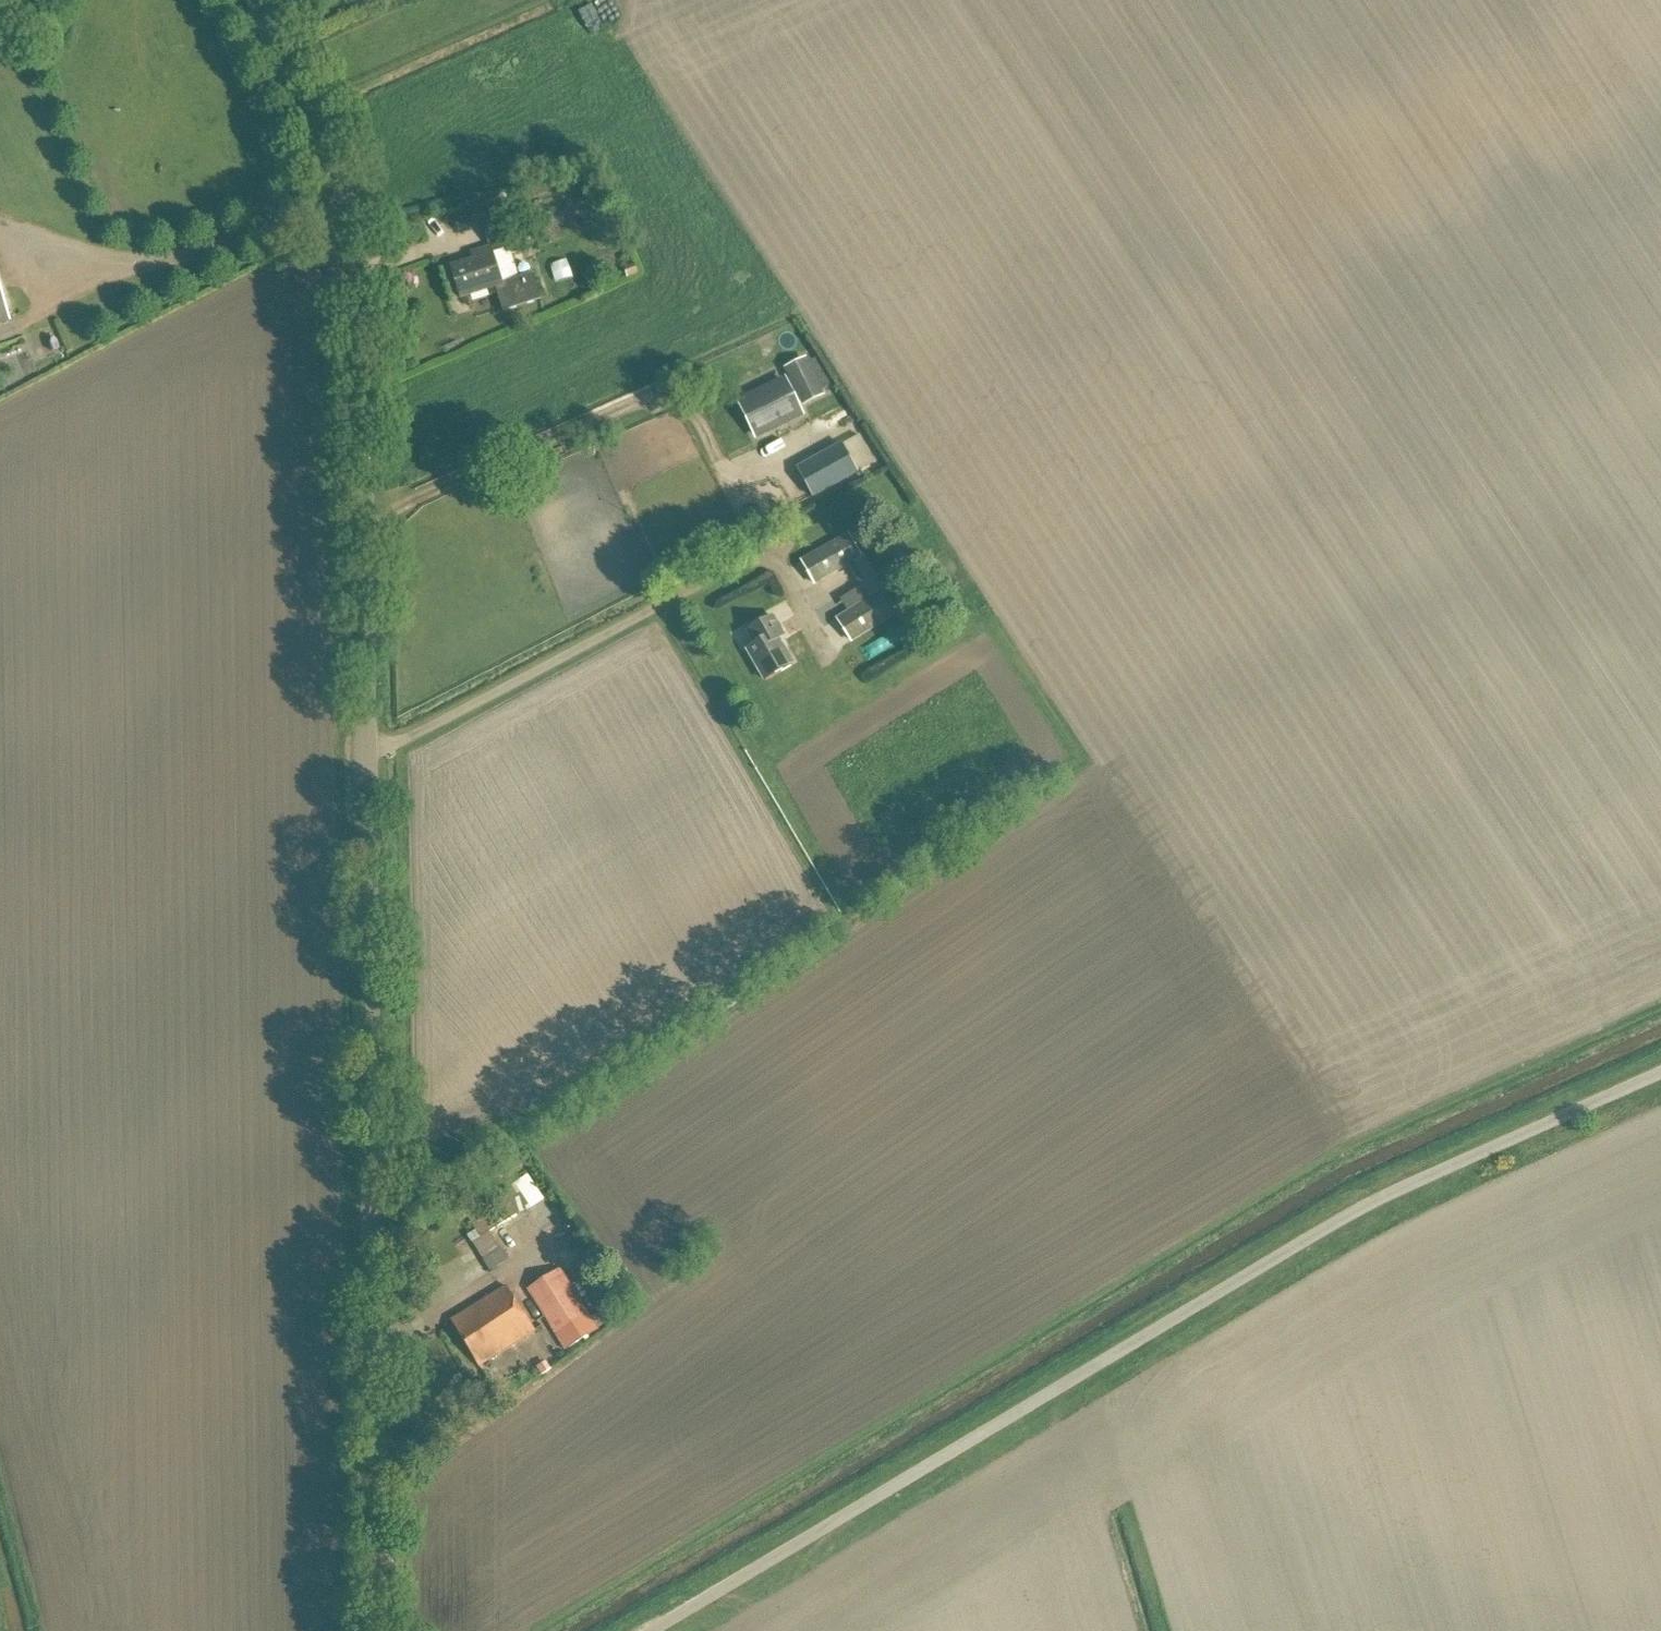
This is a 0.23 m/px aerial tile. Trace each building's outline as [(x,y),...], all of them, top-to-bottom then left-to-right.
[(487,246),(499,242),(504,258),(518,254),(513,237),(515,236),(507,210),(478,218),(487,246)] [(474,261),(452,269),(462,300),(495,289),(503,314),(541,302),(532,276),(503,286),(492,249),(472,255),(474,261)] [(9,321),(0,297),(0,324),(9,321)] [(822,397),(804,360),(781,371),(800,408),(822,397)] [(756,437),(801,415),(785,383),(741,405),(756,437)] [(811,500),(859,473),(840,441),(793,469),(811,500)] [(798,563),(812,588),(861,560),(847,535),(798,563)] [(833,620),(849,645),(897,614),(882,590),(868,598),(861,587),(838,601),(845,612),(833,620)] [(766,682),(793,667),(778,642),(784,638),(772,618),(748,632),(756,646),(748,650),(766,682)] [(501,1221),(528,1209),(518,1187),(491,1199),(501,1221)] [(466,1233),(490,1270),(508,1259),(484,1221),(466,1233)] [(561,1271),(528,1292),(567,1351),(600,1330),(561,1271)] [(479,1368),(536,1332),(507,1288),(452,1322),(479,1368)]
